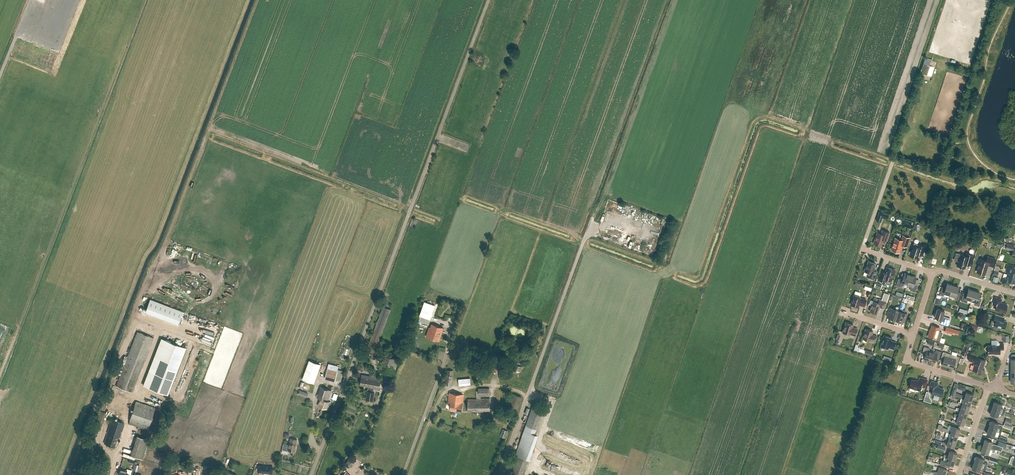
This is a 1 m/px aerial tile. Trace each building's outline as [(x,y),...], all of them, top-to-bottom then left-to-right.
[(920,73),(927,75),(930,66),(923,64),(920,73)] [(887,240),(890,233),(882,230),(881,233),(877,232),(874,243),(881,246),(884,239),(887,240)] [(907,246),(910,237),(903,235),(901,240),(895,238),(891,249),(899,252),(902,244),(907,246)] [(1013,248),(1014,245),(1007,243),(1006,248),(1012,250),(1011,256),(1014,257),(1014,248),(1013,248)] [(917,258),(918,254),(922,255),(923,252),(925,246),(919,244),(918,246),(912,245),(912,247),(912,248),(911,251),(909,250),(908,255),(917,258)] [(965,268),(966,264),(970,265),(971,261),(973,255),(966,253),(965,255),(961,254),(957,265),(958,266),(959,267),(960,267),(961,267),(965,268)] [(993,266),(995,259),(987,256),(986,260),(980,258),(979,263),(979,264),(977,271),(985,274),(988,265),(993,266)] [(874,267),(876,263),(869,261),(866,267),(864,271),(868,272),(867,276),(874,279),(877,271),(873,270),(874,270),(874,267)] [(1014,276),(1014,269),(1014,266),(1007,263),(1006,269),(1008,270),(1007,274),(1014,276)] [(881,272),(879,279),(886,281),(885,283),(891,285),(891,284),(892,284),(892,283),(892,282),(892,280),(895,269),(887,267),(885,273),(881,271),(881,272)] [(907,285),(911,275),(905,273),(902,279),(899,278),(896,285),(902,287),(904,284),(907,285)] [(1007,274),(1006,278),(1003,277),(1001,283),(1009,285),(1010,282),(1014,283),(1014,276),(1007,274)] [(911,275),(907,285),(910,286),(910,290),(916,292),(918,285),(914,283),(916,277),(911,275)] [(950,294),(953,285),(947,283),(946,288),(942,287),(940,294),(943,295),(944,293),(950,294)] [(953,285),(950,294),(956,296),(955,299),(958,300),(961,292),(957,291),(959,286),(953,285)] [(971,300),(974,290),(969,288),(967,295),(963,294),(961,301),(967,302),(968,299),(971,300)] [(974,290),(971,300),(975,301),(974,304),(979,306),(981,299),(978,298),(980,292),(974,290)] [(871,300),(870,304),(872,305),(870,311),(874,312),(874,313),(876,313),(877,313),(879,310),(880,307),(884,308),(887,301),(889,294),(885,293),(882,300),(880,299),(878,302),(873,301),(871,300)] [(864,306),(866,300),(861,298),(862,297),(854,294),(851,304),(858,307),(859,304),(864,306)] [(1005,312),(1006,309),(1007,308),(1008,306),(1007,305),(1004,304),(1004,303),(1001,302),(1002,299),(995,297),(993,303),(997,304),(995,309),(1005,312)] [(147,298),(143,312),(176,323),(181,310),(147,298)] [(420,315),(430,319),(435,305),(424,301),(420,315)] [(373,356),(391,309),(383,306),(366,353),(373,356)] [(890,317),(896,319),(899,310),(890,307),(889,311),(887,316),(890,317)] [(899,308),(899,310),(896,319),(904,322),(907,313),(904,312),(905,310),(899,308)] [(948,325),(950,318),(943,316),(945,310),(937,308),(935,317),(940,319),(939,322),(948,325)] [(995,314),(993,321),(996,321),(994,325),(1004,329),(1007,321),(1003,320),(1004,317),(1001,316),(995,314)] [(855,335),(858,329),(852,327),(853,324),(846,322),(843,332),(850,334),(855,335)] [(439,340),(443,327),(432,324),(431,328),(429,327),(426,336),(439,340)] [(929,333),(929,334),(929,335),(929,336),(936,339),(937,337),(941,338),(943,332),(939,331),(940,327),(932,325),(930,332),(929,333)] [(875,342),(877,336),(872,334),(873,331),(866,329),(863,338),(870,340),(875,342)] [(132,392),(145,360),(153,337),(137,331),(116,386),(132,392)] [(894,349),(896,342),(891,340),(892,337),(884,335),(881,346),(888,348),(889,347),(894,349)] [(168,394),(186,347),(161,338),(143,385),(168,394)] [(1000,345),(988,345),(988,346),(987,346),(986,346),(985,347),(985,348),(986,349),(987,350),(988,350),(988,353),(995,353),(995,354),(1000,353),(1000,349),(1004,349),(1004,343),(1000,343),(1000,345)] [(929,361),(932,351),(929,350),(930,348),(924,346),(923,352),(925,353),(924,359),(929,361)] [(932,351),(929,361),(935,362),(937,356),(939,357),(941,351),(936,350),(935,352),(932,351)] [(948,366),(951,354),(943,351),(941,357),(944,358),(942,365),(945,366),(945,365),(948,366)] [(984,365),(985,360),(977,357),(978,356),(971,353),(969,360),(973,361),(973,360),(976,361),(973,369),(976,370),(976,372),(981,374),(982,371),(981,371),(983,365),(984,365)] [(394,373),(399,359),(383,354),(379,369),(394,373)] [(951,354),(948,366),(950,367),(953,368),(955,361),(958,362),(960,356),(951,354)] [(304,376),(315,380),(322,362),(311,357),(304,376)] [(364,370),(365,367),(366,361),(360,359),(358,369),(364,370)] [(335,381),(335,379),(338,369),(339,366),(328,363),(325,378),(335,381)] [(452,385),(453,369),(447,368),(445,384),(452,385)] [(341,381),(344,371),(338,369),(335,379),(341,381)] [(368,387),(373,388),(379,389),(381,377),(373,375),(372,376),(362,374),(360,385),(368,386),(368,387)] [(925,386),(928,379),(920,377),(919,381),(915,380),(912,379),(911,380),(910,380),(910,381),(909,382),(910,383),(909,387),(920,390),(921,385),(925,386)] [(941,396),(944,389),(940,387),(937,386),(938,383),(931,381),(929,387),(933,388),(931,393),(941,396)] [(328,409),(331,402),(328,401),(332,390),(320,386),(316,396),(321,398),(318,405),(328,409)] [(372,391),(373,388),(368,387),(366,399),(373,400),(375,392),(372,391)] [(964,398),(972,400),(974,394),(966,392),(965,397),(955,393),(957,389),(953,387),(951,394),(954,396),(954,395),(960,397),(964,399),(964,398)] [(481,399),(481,396),(489,395),(489,388),(478,388),(478,390),(476,390),(477,399),(468,399),(468,411),(478,411),(490,411),(490,398),(481,399)] [(462,411),(463,406),(462,405),(464,394),(450,392),(448,404),(451,404),(450,409),(462,411)] [(507,406),(517,409),(520,395),(510,393),(507,406)] [(970,406),(972,400),(964,398),(964,399),(963,403),(959,401),(958,403),(962,405),(962,404),(970,406)] [(148,429),(149,425),(155,407),(136,401),(130,419),(129,423),(148,429)] [(1002,404),(994,401),(992,407),(1005,412),(1006,408),(1003,407),(1003,409),(1000,408),(1002,404)] [(106,411),(104,411),(107,404),(102,402),(94,422),(101,425),(106,411)] [(968,412),(970,406),(962,404),(962,405),(961,408),(957,407),(956,409),(960,411),(960,410),(968,412)] [(1004,415),(1005,412),(992,407),(990,414),(998,416),(999,412),(1001,412),(1001,414),(1004,415)] [(966,418),(968,412),(960,410),(960,411),(959,414),(955,413),(954,415),(958,417),(958,416),(966,418)] [(964,424),(966,418),(958,416),(958,417),(957,420),(953,419),(952,421),(956,423),(956,422),(964,424)] [(120,437),(125,422),(112,418),(107,433),(104,442),(114,446),(117,436),(120,437)] [(989,426),(1002,431),(1003,427),(1000,426),(999,428),(997,427),(999,423),(991,420),(989,426)] [(951,432),(958,434),(960,428),(953,426),(951,431),(947,429),(948,429),(943,427),(942,430),(950,433),(951,432)] [(1001,434),(1002,431),(989,426),(987,433),(994,435),(996,431),(998,431),(998,433),(1001,434)] [(956,440),(958,434),(951,432),(950,433),(949,437),(945,435),(944,438),(948,439),(949,438),(956,440)] [(135,442),(146,446),(149,439),(137,435),(135,442)] [(296,444),(297,439),(291,438),(290,442),(289,444),(284,443),(282,449),(288,450),(295,451),(296,444)] [(954,447),(956,440),(949,438),(948,439),(947,443),(943,441),(942,444),(947,445),(947,444),(954,447)] [(985,438),(983,445),(996,449),(1001,451),(1003,447),(994,444),(991,445),(993,441),(985,438)] [(997,444),(1005,446),(1004,448),(1006,448),(1005,449),(1007,450),(1011,448),(1012,445),(1006,443),(998,440),(997,444)] [(994,452),(996,449),(983,445),(981,451),(988,454),(990,449),(992,450),(991,451),(994,452)] [(948,456),(955,459),(957,453),(950,450),(948,455),(944,454),(943,456),(947,457),(948,456)] [(517,457),(512,471),(514,471),(512,474),(523,474),(528,461),(528,459),(518,455),(517,457)] [(953,465),(955,459),(948,456),(947,457),(946,461),(941,459),(940,464),(949,467),(950,464),(953,465)] [(974,462),(987,466),(988,463),(985,462),(984,464),(982,463),(984,458),(976,456),(974,462)] [(348,468),(355,462),(351,458),(344,464),(348,468)] [(987,466),(974,462),(972,468),(979,471),(981,466),(983,467),(983,469),(988,471),(990,467),(987,466)] [(937,474),(939,474),(946,474),(947,470),(939,467),(938,472),(933,471),(933,473),(937,474)]
